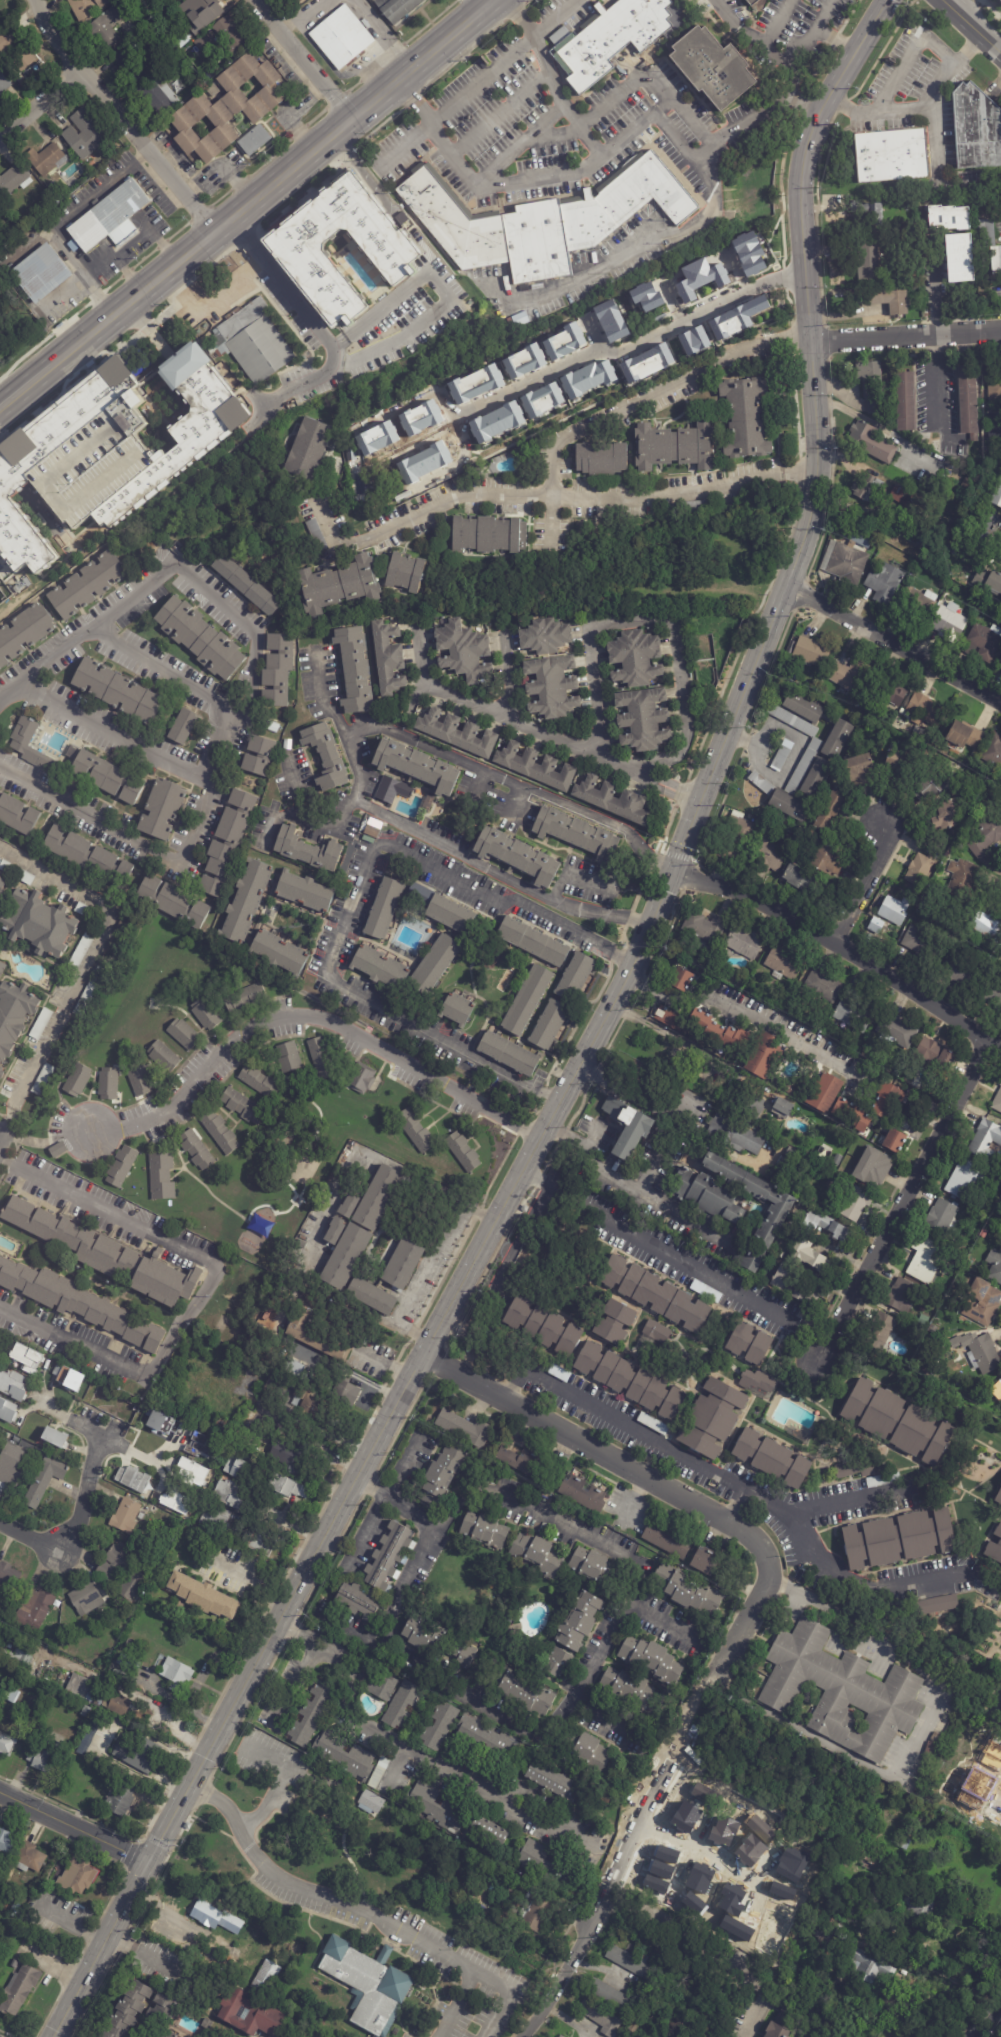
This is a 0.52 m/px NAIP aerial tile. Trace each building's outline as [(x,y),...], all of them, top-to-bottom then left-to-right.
[(79,23),(67,0),(107,0),(109,3),(100,8),(101,9),(92,14),(93,15),(79,23)] [(178,2),(182,0),(213,0),(219,13),(191,27),(178,2)] [(376,4),(381,0),(428,0),(396,28),(389,20),(388,21),(380,11),(381,11),(376,4)] [(607,12),(621,0),(671,0),(674,3),(676,1),(685,11),(678,17),(686,25),(668,41),(663,35),(636,58),(633,54),(638,50),(632,42),(609,61),(615,68),(581,97),(566,80),(571,76),(554,55),(556,54),(553,50),(556,47),(549,38),(564,26),(571,35),(574,32),(577,36),(583,31),(580,27),(598,12),(594,7),(599,2),(607,12)] [(749,8),(759,0),(742,0),(749,8)] [(124,16),(110,27),(120,39),(107,51),(96,38),(94,39),(85,29),(115,4),(125,15),(124,16)] [(308,34),(345,4),(375,41),(364,51),(365,53),(348,68),(345,66),(339,71),(308,34)] [(228,15),(239,28),(237,30),(249,44),(233,57),(232,55),(231,56),(227,49),(228,48),(223,42),(218,46),(213,40),(218,36),(212,28),(228,15)] [(8,71),(0,60),(0,32),(8,26),(36,62),(21,73),(15,66),(8,71)] [(699,26),(702,30),(706,27),(725,50),(732,44),(750,67),(747,69),(758,83),(721,113),(702,90),(700,93),(670,57),(676,52),(672,48),(699,26)] [(206,32),(215,43),(202,54),(193,43),(206,32)] [(149,71),(133,84),(110,57),(127,43),(127,44),(133,40),(141,51),(136,55),(149,71)] [(255,60),(260,66),(267,61),(281,78),(274,83),(287,98),(253,126),(241,111),(227,123),(238,138),(205,165),(194,151),(187,157),(172,139),(179,134),(167,119),(200,92),(212,106),(227,94),(214,79),(218,76),(219,77),(248,52),(255,60)] [(11,86),(0,95),(0,72),(11,86)] [(146,105),(135,92),(157,73),(166,85),(170,85),(178,78),(188,89),(177,98),(180,101),(161,117),(149,104),(147,106),(146,105)] [(983,93),(1000,110),(1000,168),(959,171),(954,94),(964,83),(968,87),(972,82),(983,93)] [(205,90),(213,84),(220,92),(212,98),(205,90)] [(60,135),(70,126),(77,135),(80,133),(69,119),(82,107),(109,139),(82,161),(60,135)] [(259,124),(271,139),(249,158),(237,143),(259,124)] [(856,135),(884,133),(912,130),(926,129),(930,178),(860,185),(856,135)] [(63,155),(64,156),(56,163),(58,166),(42,179),(37,173),(35,175),(29,168),(31,166),(23,156),(32,149),(38,155),(53,142),(63,155)] [(678,227),(677,228),(653,199),(595,248),(568,252),(573,277),(514,287),(510,264),(462,272),(395,191),(429,163),(473,216),(500,212),(501,216),(516,214),(515,207),(559,200),(560,206),(585,202),(584,190),(591,189),(592,197),(594,199),(599,195),(599,194),(651,150),(700,209),(678,227)] [(2,201),(0,199),(0,177),(13,167),(17,163),(30,178),(29,178),(33,182),(22,190),(19,186),(2,201)] [(268,237),(357,169),(424,255),(397,280),(349,226),(324,244),(371,302),(339,328),(268,237)] [(47,186),(55,180),(62,190),(54,196),(47,186)] [(150,204),(133,218),(142,230),(135,235),(119,248),(118,247),(113,251),(104,241),(85,256),(80,250),(74,255),(67,247),(74,241),(67,232),(131,180),(150,204)] [(898,208),(899,200),(909,201),(909,209),(898,208)] [(853,202),(861,202),(861,204),(883,204),(882,227),(867,227),(868,213),(858,213),(858,211),(850,211),(851,202),(853,202)] [(968,206),(927,207),(928,229),(969,228),(968,206)] [(53,215),(57,221),(49,228),(44,222),(53,215)] [(997,248),(1000,248),(1000,275),(996,275),(996,281),(984,282),(982,253),(991,252),(991,248),(981,249),(979,221),(995,220),(995,226),(997,248)] [(731,242),(753,232),(758,243),(737,253),(736,253),(731,242)] [(878,246),(880,281),(859,282),(857,243),(878,242),(878,246)] [(47,245),(72,276),(34,307),(8,273),(46,243),(47,245)] [(737,253),(742,263),(760,255),(763,253),(758,243),(737,253)] [(934,247),(971,244),(973,262),(936,265),(934,247)] [(742,263),(740,264),(746,277),(766,267),(760,255),(742,263)] [(703,258),(714,280),(703,285),(692,263),(703,258)] [(709,268),(721,262),(731,283),(718,288),(714,280),(709,268)] [(703,285),(692,291),(687,279),(681,269),(692,263),(703,285)] [(687,279),(692,291),(697,298),(685,304),(675,285),(687,279)] [(662,306),(653,281),(628,290),(634,305),(640,302),(644,312),(662,306)] [(909,316),(891,317),(890,305),(870,306),(869,289),(893,287),(893,293),(907,292),(909,316)] [(763,294),(741,305),(747,317),(769,307),(763,294)] [(264,300),(268,305),(263,309),(267,314),(266,315),(296,356),(255,385),(235,357),(234,357),(233,355),(231,351),(225,356),(224,354),(216,360),(212,354),(211,355),(207,349),(211,340),(211,339),(214,337),(213,335),(215,334),(212,330),(227,319),(224,316),(232,311),(234,314),(237,312),(235,309),(240,305),(242,308),(260,295),(264,300)] [(938,314),(927,314),(928,295),(942,295),(941,314),(938,314)] [(610,344),(630,334),(613,299),(593,308),(610,344)] [(730,311),(741,305),(747,317),(750,326),(740,331),(730,311)] [(720,316),(730,311),(740,331),(729,336),(720,316)] [(709,321),(718,341),(729,336),(720,316),(709,321)] [(689,331),(700,326),(709,346),(699,351),(689,331)] [(678,336),(688,356),(699,351),(689,331),(678,336)] [(4,452),(0,447),(25,428),(26,429),(100,368),(100,369),(119,354),(135,374),(135,375),(139,379),(137,381),(140,384),(135,388),(145,401),(137,408),(149,424),(136,434),(151,453),(155,450),(158,454),(163,450),(167,455),(181,444),(169,430),(170,430),(168,428),(173,424),(174,427),(182,421),(180,419),(184,415),(186,418),(192,412),(192,405),(190,403),(188,404),(185,400),(186,399),(183,395),(181,395),(178,391),(179,390),(178,389),(175,391),(160,372),(162,370),(160,367),(175,355),(176,357),(179,355),(177,353),(192,341),(195,344),(198,341),(213,360),(208,364),(211,368),(214,366),(233,389),(231,391),(236,396),(237,395),(243,404),(244,403),(253,414),(252,415),(253,416),(235,431),(223,441),(221,439),(219,441),(221,443),(211,451),(210,449),(208,451),(210,452),(199,461),(197,459),(194,461),(195,463),(191,467),(190,465),(187,466),(189,469),(185,472),(183,470),(181,472),(182,474),(178,477),(177,475),(170,480),(172,483),(162,491),(159,489),(158,490),(160,493),(150,500),(148,498),(147,499),(149,502),(139,510),(137,508),(133,511),(135,512),(131,516),(129,514),(127,515),(128,517),(124,521),(122,519),(121,521),(122,523),(118,526),(116,525),(111,528),(107,524),(103,526),(93,515),(75,529),(71,524),(69,525),(67,523),(66,523),(43,495),(41,493),(39,493),(36,489),(36,486),(33,483),(32,482),(24,488),(25,489),(21,493),(20,492),(13,497),(12,496),(10,497),(16,504),(18,503),(21,507),(19,509),(25,516),(28,515),(31,518),(29,521),(35,528),(38,527),(41,531),(39,533),(44,540),(46,538),(50,542),(48,544),(59,557),(49,565),(51,566),(47,569),(45,568),(40,572),(41,573),(39,576),(28,564),(17,572),(0,551),(0,452),(3,451),(4,452)] [(652,348),(662,343),(672,363),(661,368),(652,348)] [(641,354),(652,348),(661,368),(651,373),(641,354)] [(631,359),(641,354),(651,373),(640,378),(631,359)] [(620,364),(629,384),(640,378),(631,359),(620,364)] [(868,413),(867,397),(864,397),(863,378),(857,379),(856,362),(881,361),(884,412),(868,413)] [(977,368),(980,432),(979,432),(979,441),(971,441),(971,432),(962,432),(959,364),(977,363),(977,368)] [(988,365),(1000,364),(1000,400),(989,401),(988,380),(990,380),(990,378),(988,379),(988,365)] [(914,429),(898,429),(896,371),(914,370),(916,429),(914,429)] [(768,381),(768,393),(761,393),(762,413),(760,413),(760,420),(764,420),(765,439),(772,439),(773,453),(768,453),(768,456),(757,456),(757,453),(756,453),(756,456),(741,456),(741,454),(740,454),(740,458),(731,459),(731,456),(724,456),(724,443),(729,443),(728,423),(732,423),(732,416),(728,416),(727,396),(720,397),(719,383),(725,383),(724,380),(735,379),(735,382),(737,382),(737,379),(750,379),(751,381),(752,381),(752,378),(762,377),(762,380),(768,380),(768,381)] [(988,413),(1000,413),(1000,446),(989,446),(988,413)] [(330,436),(312,481),(283,469),(305,415),(334,427),(330,436)] [(879,430),(876,435),(899,447),(890,465),(862,450),(864,445),(850,437),(853,431),(850,429),(854,423),(856,424),(860,418),(879,429),(879,430)] [(696,464),(679,464),(679,461),(672,461),(672,465),(653,465),(653,472),(639,472),(639,467),(636,467),(636,456),(637,456),(637,440),(635,440),(635,429),(638,429),(638,424),(652,423),(652,430),(672,430),(672,433),(678,433),(678,429),(697,429),(697,422),(712,422),(712,428),(715,428),(715,437),(713,437),(713,454),(715,454),(715,465),(712,465),(712,470),(698,470),(698,464),(696,464)] [(627,456),(627,469),(621,469),(621,471),(615,471),(615,474),(610,474),(610,472),(594,473),(594,474),(590,474),(590,472),(583,472),(583,469),(577,470),(576,443),(584,443),(584,442),(589,442),(590,444),(614,443),(614,441),(620,441),(620,442),(627,442),(627,456)] [(870,475),(883,482),(871,504),(853,494),(854,491),(850,489),(855,480),(859,482),(861,479),(863,480),(867,473),(870,475)] [(967,475),(974,478),(968,488),(962,485),(967,475)] [(992,502),(1000,482),(1000,506),(992,502)] [(896,485),(913,494),(906,506),(889,497),(896,485)] [(989,512),(1000,517),(979,560),(966,554),(965,555),(952,549),(960,532),(971,538),(984,510),(989,512)] [(497,519),(511,520),(511,516),(520,517),(520,521),(527,521),(526,550),(519,550),(519,553),(510,552),(510,549),(494,549),(494,552),(477,551),(477,548),(461,548),(461,551),(452,550),(454,515),(463,515),(462,518),(478,519),(478,516),(495,516),(495,519),(497,519)] [(318,552),(309,532),(319,527),(328,548),(318,552)] [(840,577),(820,568),(831,539),(847,546),(849,539),(855,529),(874,536),(869,549),(866,547),(864,552),(870,554),(858,584),(840,577)] [(109,548),(128,573),(115,583),(111,578),(107,581),(111,586),(98,596),(94,591),(91,593),(95,598),(81,608),(77,603),(73,606),(77,611),(64,621),(45,596),(58,585),(62,590),(66,587),(62,582),(75,572),(79,577),(82,575),(79,570),(92,560),(96,565),(100,562),(96,557),(109,547),(109,548)] [(403,553),(402,556),(417,560),(418,557),(426,559),(418,594),(409,592),(410,589),(395,585),(394,588),(386,586),(395,551),(403,553)] [(282,604),(272,615),(271,614),(269,616),(211,566),(223,552),(282,604)] [(373,568),(378,583),(379,583),(382,593),(379,594),(380,599),(367,602),(366,596),(347,601),(346,598),(340,600),(341,603),(321,609),(323,615),(311,619),(309,614),(306,614),(303,604),(304,604),(300,588),(299,588),(296,579),(299,578),(297,572),(310,568),(312,575),(331,569),(332,573),(338,571),(337,568),(356,563),(354,556),(367,552),(369,557),(372,557),(375,567),(373,567),(373,568)] [(890,565),(906,574),(888,607),(873,599),(877,592),(864,584),(872,569),(879,573),(885,562),(890,565)] [(994,569),(1000,572),(1000,593),(987,586),(985,589),(972,583),(980,568),(984,569),(992,574),(994,569)] [(910,612),(898,606),(909,586),(925,595),(928,589),(939,595),(936,601),(937,601),(925,625),(912,618),(914,614),(910,612)] [(208,670),(207,670),(213,664),(210,661),(204,668),(197,661),(198,659),(181,644),(179,646),(171,639),(177,633),(174,630),(168,637),(161,630),(163,628),(154,620),(174,596),(183,604),(185,601),(193,608),(187,615),(190,618),(196,610),(204,617),(202,620),(219,635),(221,632),(228,639),(223,646),(226,649),(232,642),(239,649),(238,651),(246,659),(226,682),(217,675),(215,677),(208,670)] [(9,662),(0,669),(0,629),(6,624),(10,629),(14,626),(10,621),(36,602),(37,602),(40,607),(42,605),(54,621),(52,623),(55,628),(29,647),(25,642),(21,645),(25,650),(12,660),(8,654),(5,657),(9,662)] [(955,612),(970,620),(956,645),(938,635),(939,632),(929,626),(941,604),(947,607),(949,603),(956,607),(954,611),(955,612)] [(471,627),(472,627),(472,632),(477,632),(478,635),(487,633),(488,636),(489,642),(489,648),(490,648),(491,655),(479,657),(480,664),(491,662),(493,670),(491,670),(493,678),(478,680),(479,683),(467,685),(466,673),(456,674),(455,669),(449,670),(448,667),(440,668),(440,664),(439,664),(438,659),(439,659),(438,657),(450,656),(449,648),(437,650),(436,642),(437,642),(436,637),(435,637),(435,631),(435,630),(436,630),(435,628),(445,627),(444,624),(449,623),(449,618),(460,616),(462,628),(471,627)] [(570,623),(570,625),(571,625),(571,632),(571,634),(572,634),(572,642),(565,643),(566,647),(558,647),(559,653),(537,654),(537,650),(529,650),(529,648),(522,648),(522,647),(521,647),(520,640),(521,640),(521,638),(520,638),(519,629),(529,628),(529,625),(533,624),(533,619),(554,617),(555,622),(560,621),(560,624),(570,623)] [(389,626),(399,625),(399,627),(400,627),(401,636),(389,637),(390,645),(401,643),(403,653),(402,653),(404,668),(393,670),(394,677),(406,675),(407,684),(406,684),(406,686),(400,687),(400,690),(392,691),(393,696),(381,697),(371,621),(383,619),(384,624),(389,624),(389,626)] [(993,625),(1000,629),(1000,645),(991,664),(977,657),(981,648),(977,647),(973,656),(962,651),(976,622),(985,627),(986,626),(989,628),(991,629),(993,625)] [(344,671),(341,644),(334,645),(333,638),(336,637),(335,630),(363,626),(364,634),(365,634),(367,651),(365,651),(366,660),(368,660),(370,677),(368,678),(369,686),(372,686),(374,703),(372,703),(373,711),(346,714),(345,706),(342,707),(341,700),(348,699),(344,671)] [(653,636),(658,635),(659,637),(660,639),(661,644),(660,644),(661,645),(660,646),(660,650),(661,650),(662,657),(650,659),(651,666),(663,664),(663,666),(664,666),(664,671),(664,675),(657,676),(657,679),(650,680),(650,685),(629,688),(628,682),(621,684),(621,680),(613,681),(613,680),(612,680),(611,672),(612,672),(612,670),(623,669),(623,662),(610,663),(609,652),(608,645),(609,645),(608,642),(618,640),(618,637),(623,637),(622,631),(643,629),(644,634),(649,633),(649,636),(653,636)] [(293,636),(292,670),(288,670),(287,706),(261,705),(262,669),(266,669),(267,633),(293,634),(293,636)] [(802,636),(811,640),(811,639),(828,645),(828,646),(832,648),(824,669),(812,664),(811,667),(803,664),(804,661),(792,657),(800,636),(802,636)] [(574,657),(574,661),(575,661),(576,668),(564,670),(565,677),(576,675),(577,678),(578,678),(578,685),(578,689),(567,690),(568,697),(580,696),(581,703),(581,705),(580,705),(580,706),(573,707),(574,711),(566,712),(567,717),(557,718),(546,719),(545,714),(538,715),(538,712),(530,713),(530,711),(529,711),(529,710),(528,710),(528,705),(528,704),(528,702),(540,701),(539,694),(528,695),(527,692),(526,685),(527,685),(526,681),(538,680),(536,673),(524,674),(524,667),(523,661),(574,655),(574,657)] [(97,671),(98,671),(101,665),(130,680),(126,687),(130,688),(133,682),(163,698),(148,726),(118,710),(121,704),(118,702),(115,708),(87,692),(90,687),(87,685),(84,691),(69,683),(84,656),(98,664),(95,670),(97,671)] [(850,690),(827,678),(837,660),(850,667),(855,658),(872,668),(857,695),(850,690)] [(880,676),(908,691),(900,708),(897,707),(895,712),(884,706),(888,700),(871,691),(879,676),(880,676)] [(666,689),(666,693),(667,693),(668,701),(656,702),(657,709),(668,708),(668,711),(669,711),(670,718),(669,718),(669,721),(658,723),(659,730),(672,728),(673,737),(672,737),(672,739),(664,740),(665,743),(658,743),(658,744),(658,749),(637,752),(637,747),(629,748),(629,744),(622,746),(621,744),(620,735),(632,733),(631,726),(619,728),(619,725),(618,725),(617,714),(629,713),(628,706),(616,707),(615,700),(616,700),(615,694),(665,687),(666,689)] [(791,690),(836,715),(832,723),(821,717),(816,726),(782,707),(791,690)] [(918,692),(933,700),(932,701),(948,709),(937,729),(925,722),(922,727),(911,721),(914,716),(905,711),(916,691),(918,692)] [(784,791),(813,738),(767,713),(772,703),(820,729),(815,737),(824,742),(794,796),(784,791)] [(432,706),(435,707),(435,706),(441,708),(440,709),(442,710),(437,721),(443,724),(448,713),(455,716),(455,715),(461,718),(456,729),(463,732),(467,721),(470,722),(477,725),(480,727),(475,737),(482,740),(487,729),(494,732),(493,733),(499,735),(488,760),(414,728),(418,716),(423,719),(425,714),(428,715),(432,706)] [(190,734),(184,746),(168,738),(183,707),(197,715),(196,717),(198,718),(190,734)] [(42,732),(35,745),(59,757),(50,774),(21,758),(22,754),(9,747),(13,740),(10,738),(22,715),(45,728),(42,732)] [(785,813),(769,804),(777,789),(804,804),(808,795),(800,791),(819,756),(826,760),(828,757),(821,752),(840,718),(856,726),(802,823),(785,813)] [(975,727),(987,734),(980,747),(979,746),(977,750),(967,744),(964,749),(946,739),(958,718),(975,727)] [(281,725),(278,733),(264,728),(267,720),(281,725)] [(342,760),(348,775),(346,775),(349,782),(323,793),(320,786),(318,787),(316,780),(323,777),(322,773),(326,771),(326,769),(324,770),(322,765),(324,764),(319,753),(318,754),(317,749),(318,749),(317,746),(312,748),(311,743),(302,747),(300,741),(303,740),(300,732),(326,722),(329,729),(330,729),(337,745),(335,746),(340,759),(342,759),(342,760)] [(994,731),(1000,735),(1000,766),(981,755),(994,731)] [(276,742),(266,777),(240,769),(251,734),(276,742)] [(450,797),(443,794),(442,797),(436,795),(439,787),(387,765),(384,772),(378,770),(379,766),(373,764),(383,738),(390,741),(391,739),(407,746),(406,749),(414,752),(415,750),(431,756),(430,759),(438,762),(439,760),(455,766),(454,768),(461,771),(450,797)] [(292,740),(291,750),(283,750),(284,739),(292,740)] [(795,744),(780,773),(770,767),(785,739),(795,744)] [(520,743),(521,744),(516,755),(522,758),(527,747),(530,748),(530,747),(537,750),(536,751),(539,752),(535,763),(541,766),(546,755),(553,758),(558,761),(554,771),(560,774),(565,763),(574,767),(578,769),(567,793),(492,761),(497,751),(502,752),(504,748),(507,749),(510,740),(512,741),(512,740),(520,743)] [(97,758),(145,784),(133,807),(119,799),(124,789),(121,787),(115,798),(87,783),(93,772),(89,770),(84,781),(69,773),(82,749),(97,758)] [(899,778),(887,773),(889,766),(886,765),(891,749),(914,758),(908,773),(902,771),(899,778)] [(871,774),(870,775),(872,784),(858,788),(855,779),(850,780),(844,760),(870,753),(876,773),(871,774)] [(953,760),(967,768),(964,773),(950,765),(953,760)] [(948,787),(934,798),(930,794),(926,798),(915,784),(919,781),(917,777),(931,766),(948,787)] [(769,795),(768,796),(748,779),(755,770),(776,788),(769,795)] [(589,774),(590,774),(591,774),(592,774),(598,776),(597,777),(599,777),(594,788),(601,791),(605,781),(612,783),(618,785),(613,797),(620,799),(624,789),(627,790),(628,789),(634,792),(634,793),(648,798),(643,809),(651,813),(645,827),(571,795),(576,784),(580,786),(582,781),(585,782),(589,773),(589,774)] [(385,776),(414,788),(410,799),(397,793),(391,808),(387,806),(388,803),(375,798),(384,775),(385,776)] [(166,781),(181,787),(180,789),(186,792),(174,822),(167,819),(166,824),(172,826),(166,842),(135,830),(141,814),(147,817),(148,816),(149,812),(143,809),(155,779),(161,782),(162,779),(166,781)] [(842,804),(841,806),(842,807),(834,821),(832,820),(825,834),(813,827),(836,785),(847,792),(844,797),(846,798),(843,802),(842,804)] [(258,798),(231,864),(235,866),(221,900),(197,890),(203,875),(214,879),(215,876),(204,871),(210,857),(206,855),(212,840),(223,845),(225,841),(214,836),(225,807),(237,811),(238,808),(227,803),(233,788),(258,798)] [(28,838),(0,823),(0,799),(3,794),(24,805),(20,813),(25,815),(29,808),(41,814),(28,838)] [(935,828),(932,818),(941,816),(938,807),(944,806),(943,802),(959,797),(963,811),(955,813),(959,825),(944,830),(942,827),(936,829),(935,828)] [(610,864),(603,861),(601,865),(595,862),(598,855),(547,833),(543,840),(537,838),(539,835),(531,832),(543,806),(549,808),(550,807),(566,814),(565,816),(573,820),(575,817),(590,824),(589,826),(597,830),(598,827),(614,834),(614,836),(620,839),(610,864)] [(742,863),(729,858),(728,860),(714,855),(720,838),(731,842),(734,834),(725,831),(734,810),(745,814),(743,819),(748,821),(747,822),(756,825),(742,863)] [(994,818),(1000,826),(1000,839),(999,841),(995,844),(994,843),(987,848),(991,852),(980,861),(964,842),(977,831),(974,827),(985,817),(989,822),(994,818)] [(90,852),(93,854),(97,847),(119,858),(115,866),(120,868),(124,861),(135,867),(122,891),(42,848),(55,824),(66,830),(62,837),(67,840),(71,832),(93,844),(88,852),(90,852)] [(341,854),(334,873),(328,870),(327,872),(311,866),(311,864),(297,859),(297,861),(280,855),(281,854),(274,851),(283,824),(291,827),(292,824),(298,826),(294,835),(299,837),(297,841),(300,842),(301,840),(305,842),(305,844),(315,848),(316,846),(320,848),(320,849),(322,850),(323,846),(328,848),(330,842),(331,842),(332,839),(338,841),(337,844),(344,846),(341,854)] [(380,831),(377,839),(363,833),(367,824),(380,829),(380,831)] [(540,889),(534,886),(537,879),(488,854),(484,861),(478,858),(480,855),(473,852),(485,826),(492,829),(493,828),(509,836),(507,838),(515,842),(517,840),(532,848),(531,850),(538,854),(540,852),(555,859),(554,861),(561,864),(549,889),(542,885),(540,889)] [(766,873),(755,868),(758,863),(749,859),(763,828),(773,833),(769,843),(777,847),(782,837),(793,842),(778,873),(772,870),(773,870),(770,869),(768,874),(766,873)] [(843,865),(839,873),(832,869),(828,875),(811,866),(824,842),(848,855),(843,865)] [(919,853),(927,857),(933,855),(935,862),(933,863),(920,887),(905,880),(910,870),(909,869),(913,861),(914,861),(919,853)] [(269,878),(244,942),(243,942),(241,945),(215,934),(217,929),(221,931),(228,914),(225,913),(228,904),(231,906),(238,889),(235,888),(238,879),(241,880),(248,863),(245,862),(247,857),(271,867),(270,870),(272,871),(269,878)] [(8,874),(0,870),(0,864),(2,859),(13,865),(8,874)] [(982,868),(976,884),(979,885),(972,904),(946,893),(954,874),(947,871),(952,861),(958,863),(960,859),(982,868)] [(799,895),(785,886),(788,881),(787,880),(786,882),(781,880),(791,863),(820,881),(811,896),(803,891),(801,896),(799,895)] [(30,885),(30,886),(11,876),(16,867),(35,877),(30,885)] [(315,911),(302,906),(304,903),(299,901),(297,904),(277,896),(278,893),(275,892),(284,868),(288,870),(287,873),(304,880),(306,877),(314,880),(313,883),(330,889),(331,886),(336,888),(327,912),(324,911),(323,914),(315,911)] [(157,892),(160,894),(166,884),(194,899),(188,910),(192,911),(197,901),(211,908),(199,932),(135,897),(148,874),(162,882),(157,892)] [(0,897),(9,879),(0,875),(0,897)] [(398,905),(384,942),(363,934),(384,877),(405,885),(398,905)] [(454,930),(425,915),(427,911),(404,900),(413,882),(477,915),(466,936),(454,930)] [(12,934),(0,927),(0,922),(19,888),(33,896),(35,891),(42,894),(39,900),(45,903),(44,905),(52,909),(52,907),(58,911),(62,905),(68,909),(66,914),(80,922),(76,929),(77,929),(74,936),(71,934),(64,946),(68,948),(64,954),(63,953),(59,960),(47,954),(45,952),(42,958),(36,955),(39,949),(33,946),(34,944),(26,939),(25,941),(19,938),(16,944),(9,940),(12,934)] [(878,915),(888,896),(909,907),(906,913),(908,914),(901,927),(878,915)] [(94,910),(89,919),(74,911),(79,902),(94,910)] [(923,903),(928,906),(924,912),(919,909),(923,903)] [(701,915),(706,917),(705,919),(711,922),(715,915),(728,922),(715,948),(705,942),(701,948),(693,944),(696,938),(682,930),(692,910),(701,915)] [(991,915),(1000,922),(1000,931),(993,942),(970,926),(980,911),(988,916),(990,915),(991,915)] [(570,949),(562,966),(561,966),(559,969),(496,937),(506,916),(570,949)] [(886,923),(880,932),(870,926),(875,917),(886,923)] [(126,924),(122,932),(116,929),(120,921),(126,924)] [(755,932),(767,939),(755,962),(724,945),(736,924),(753,933),(754,932),(755,932)] [(912,950),(901,944),(912,925),(940,940),(928,962),(915,955),(917,953),(912,950)] [(97,932),(98,932),(77,970),(68,964),(88,927),(97,932)] [(294,945),(307,952),(306,954),(310,956),(297,979),(293,977),(295,974),(278,965),(276,970),(267,965),(269,960),(255,952),(253,956),(248,953),(261,928),(284,940),(283,942),(287,944),(288,942),(294,945)] [(418,968),(442,933),(445,935),(445,934),(463,947),(427,998),(407,984),(418,968)] [(370,948),(384,955),(383,957),(388,959),(389,957),(412,969),(400,992),(379,981),(377,984),(369,981),(371,977),(354,968),(353,971),(348,969),(360,946),(364,947),(365,945),(370,948)] [(778,947),(786,951),(787,949),(806,960),(794,982),(783,976),(780,981),(772,976),(775,971),(764,965),(775,945),(778,947)] [(593,968),(573,1005),(554,994),(578,951),(594,960),(594,961),(597,963),(593,968)] [(960,982),(953,979),(952,982),(940,976),(952,952),(980,966),(971,985),(964,981),(963,984),(960,982)] [(534,965),(537,966),(538,965),(554,974),(520,1038),(503,1029),(503,1028),(501,1026),(534,965)] [(98,967),(107,972),(82,1019),(72,1014),(97,967),(98,967)] [(696,977),(694,980),(693,980),(692,982),(691,982),(688,987),(689,987),(688,989),(689,990),(687,994),(669,985),(678,967),(696,976),(696,977)] [(817,969),(845,986),(833,1005),(803,987),(815,967),(817,969)] [(985,979),(1000,984),(1000,1008),(995,1006),(978,1001),(985,979)] [(2,1063),(0,1067),(0,1005),(2,1000),(0,999),(0,989),(4,981),(9,984),(9,983),(18,987),(18,988),(21,990),(24,984),(30,987),(27,993),(29,994),(29,993),(38,998),(38,999),(41,1001),(38,1008),(40,1009),(36,1016),(34,1015),(33,1017),(28,1014),(26,1019),(27,1020),(24,1026),(27,1028),(24,1033),(22,1033),(17,1043),(16,1042),(14,1045),(15,1046),(11,1052),(13,1053),(10,1059),(7,1058),(4,1064),(2,1063)] [(244,1009),(236,1013),(234,1010),(228,1012),(222,998),(260,982),(266,998),(260,1000),(261,1002),(253,1006),(252,1004),(244,1007),(245,1009),(244,1009)] [(465,999),(473,1003),(472,1006),(475,1007),(462,1031),(458,1028),(460,1025),(443,1016),(442,1019),(437,1017),(450,994),(452,995),(453,993),(465,999)] [(846,996),(864,1006),(865,1003),(877,1009),(863,1034),(833,1017),(845,995),(846,996)] [(193,1013),(191,1011),(192,1009),(190,1006),(203,996),(222,1021),(209,1031),(207,1028),(205,1030),(193,1013)] [(565,1022),(549,1052),(546,1050),(545,1051),(528,1042),(552,999),(569,1008),(568,1009),(571,1011),(565,1022)] [(654,1018),(661,1006),(667,1009),(666,1011),(670,1014),(672,1010),(683,1016),(675,1030),(654,1018)] [(28,1036),(44,1008),(53,1013),(38,1041),(28,1036)] [(711,1021),(724,1029),(725,1027),(729,1029),(730,1026),(734,1028),(733,1030),(738,1032),(740,1029),(757,1039),(762,1030),(787,1046),(766,1082),(744,1069),(750,1060),(722,1043),(719,1048),(702,1038),(704,1034),(687,1024),(696,1008),(713,1019),(711,1021)] [(890,1012),(901,1018),(900,1020),(919,1031),(908,1050),(891,1041),(890,1044),(883,1040),(885,1037),(876,1031),(888,1011),(890,1012)] [(182,1020),(199,1035),(197,1037),(200,1039),(189,1052),(166,1031),(176,1019),(179,1021),(181,1020),(182,1020)] [(812,1027),(816,1022),(823,1026),(820,1031),(812,1027)] [(493,1034),(540,1059),(530,1078),(477,1050),(487,1030),(493,1034)] [(329,1048),(330,1050),(328,1051),(331,1060),(333,1059),(336,1067),(334,1068),(337,1075),(320,1080),(307,1041),(324,1035),(326,1042),(327,1041),(329,1048)] [(931,1041),(958,1056),(947,1074),(914,1055),(925,1037),(931,1041)] [(152,1059),(148,1055),(150,1052),(148,1050),(157,1039),(181,1061),(171,1072),(169,1069),(166,1072),(152,1059)] [(294,1041),(302,1067),(282,1074),(278,1059),(280,1059),(276,1047),(294,1041)] [(376,1078),(369,1090),(367,1089),(364,1094),(345,1083),(358,1060),(376,1071),(373,1077),(376,1078)] [(91,1075),(81,1095),(78,1094),(76,1097),(62,1089),(77,1062),(91,1070),(90,1074),(92,1075),(91,1075)] [(144,1066),(152,1088),(150,1088),(152,1092),(137,1099),(125,1069),(140,1063),(142,1066),(144,1066)] [(833,1071),(830,1075),(845,1083),(827,1115),(808,1104),(824,1074),(816,1069),(819,1063),(833,1071)] [(46,1064),(55,1069),(40,1097),(30,1092),(45,1064),(46,1064)] [(259,1069),(262,1072),(261,1074),(267,1078),(269,1076),(277,1082),(276,1084),(281,1087),(271,1101),(238,1078),(247,1065),(253,1068),(254,1066),(259,1069)] [(118,1069),(117,1101),(100,1100),(100,1096),(98,1096),(99,1072),(101,1072),(101,1069),(118,1069)] [(884,1080),(904,1093),(887,1122),(871,1112),(882,1093),(877,1090),(883,1080),(884,1080)] [(792,1084),(802,1089),(797,1098),(783,1090),(788,1082),(792,1084)] [(242,1119),(241,1118),(242,1116),(236,1111),(234,1113),(226,1107),(227,1105),(219,1100),(229,1086),(267,1112),(258,1126),(251,1121),(249,1124),(242,1119)] [(761,1099),(765,1101),(762,1107),(765,1108),(758,1120),(739,1110),(741,1106),(736,1103),(743,1089),(761,1099)] [(991,1107),(1000,1089),(1000,1113),(991,1107)] [(790,1106),(785,1115),(769,1106),(775,1095),(791,1104),(790,1106)] [(655,1124),(646,1140),(643,1138),(628,1165),(612,1156),(627,1128),(625,1127),(626,1126),(624,1125),(623,1127),(610,1120),(612,1116),(601,1110),(609,1096),(656,1123),(655,1124)] [(858,1108),(866,1113),(865,1115),(873,1120),(865,1135),(856,1130),(857,1128),(832,1114),(840,1099),(858,1108)] [(225,1119),(227,1122),(225,1123),(230,1130),(232,1128),(238,1137),(236,1138),(241,1145),(227,1156),(200,1118),(213,1107),(219,1115),(221,1114),(225,1119)] [(418,1119),(421,1122),(419,1123),(424,1130),(426,1128),(431,1136),(430,1138),(435,1145),(421,1155),(395,1117),(408,1108),(413,1115),(415,1114),(418,1119)] [(762,1136),(753,1153),(741,1146),(738,1151),(724,1144),(724,1145),(701,1133),(706,1123),(702,1121),(706,1114),(710,1116),(713,1110),(762,1136)] [(985,1118),(1000,1126),(1000,1147),(993,1143),(990,1149),(995,1152),(989,1163),(989,1164),(967,1152),(978,1131),(977,1130),(985,1118)] [(192,1162),(191,1160),(193,1159),(187,1152),(186,1153),(181,1146),(182,1145),(178,1139),(192,1129),(216,1161),(202,1171),(198,1166),(197,1167),(192,1162)] [(908,1137),(899,1155),(883,1146),(892,1129),(908,1137)] [(467,1140),(469,1143),(468,1144),(472,1150),(474,1149),(480,1157),(478,1159),(482,1164),(467,1174),(444,1140),(458,1131),(461,1136),(463,1134),(467,1140)] [(46,1147),(59,1139),(64,1148),(52,1156),(46,1147)] [(139,1152),(120,1189),(105,1181),(108,1175),(106,1173),(110,1165),(112,1167),(117,1159),(115,1157),(119,1149),(121,1151),(124,1144),(139,1152)] [(890,1171),(882,1187),(879,1185),(876,1190),(852,1177),(869,1146),(893,1159),(890,1164),(893,1165),(890,1171)] [(790,1147),(800,1153),(794,1162),(784,1156),(790,1147)] [(170,1169),(171,1183),(175,1182),(176,1198),(153,1200),(150,1154),(173,1153),(174,1169),(170,1169)] [(769,1253),(752,1244),(759,1231),(762,1232),(763,1230),(760,1228),(764,1221),(768,1223),(772,1215),(769,1214),(772,1207),(776,1208),(777,1206),(767,1201),(765,1205),(754,1198),(755,1195),(752,1194),(751,1197),(737,1189),(732,1198),(737,1200),(734,1206),(747,1214),(741,1226),(738,1224),(737,1227),(725,1220),(722,1226),(695,1211),(696,1209),(672,1196),(680,1181),(676,1179),(683,1167),(723,1189),(722,1192),(724,1193),(730,1182),(728,1181),(726,1183),(719,1180),(720,1178),(704,1169),(705,1167),(703,1165),(710,1153),(774,1189),(772,1193),(782,1198),(784,1194),(797,1201),(769,1253)] [(843,1157),(839,1166),(833,1163),(837,1154),(843,1157)] [(781,1157),(794,1164),(789,1171),(777,1164),(781,1157)] [(980,1175),(965,1202),(961,1200),(960,1203),(955,1200),(956,1198),(944,1191),(962,1158),(977,1167),(975,1171),(980,1173),(980,1175)] [(397,1188),(374,1230),(351,1217),(382,1160),(405,1173),(397,1188)] [(782,1168),(790,1172),(785,1181),(778,1177),(782,1168)] [(872,1203),(869,1208),(866,1206),(857,1223),(841,1215),(856,1187),(875,1197),(872,1203)] [(351,1191),(360,1196),(349,1217),(337,1210),(341,1202),(342,1203),(349,1190),(351,1191)] [(36,1206),(37,1207),(34,1214),(37,1215),(40,1208),(58,1217),(57,1220),(62,1222),(64,1217),(72,1220),(71,1222),(83,1229),(84,1227),(98,1233),(95,1239),(99,1242),(102,1236),(123,1246),(120,1253),(124,1255),(128,1248),(152,1260),(153,1257),(153,1256),(156,1251),(162,1254),(158,1260),(192,1278),(198,1267),(205,1271),(189,1301),(181,1296),(177,1304),(176,1304),(173,1309),(132,1288),(133,1286),(131,1285),(133,1281),(123,1276),(119,1282),(75,1260),(78,1254),(54,1242),(53,1245),(47,1242),(46,1245),(39,1241),(40,1239),(0,1218),(7,1205),(9,1206),(15,1195),(36,1206)] [(960,1209),(943,1239),(923,1228),(926,1223),(925,1222),(933,1207),(935,1208),(940,1198),(952,1205),(954,1202),(960,1205),(958,1208),(960,1209)] [(828,1233),(819,1227),(816,1231),(813,1230),(809,1237),(799,1232),(811,1210),(823,1216),(823,1215),(835,1221),(834,1222),(855,1234),(848,1247),(834,1239),(835,1236),(828,1233)] [(273,1222),(265,1237),(244,1227),(252,1212),(273,1222)] [(339,1216),(345,1219),(343,1222),(345,1223),(334,1244),(323,1238),(330,1224),(329,1223),(334,1213),(339,1216)] [(321,1272),(350,1219),(373,1233),(342,1290),(318,1276),(321,1272)] [(980,1237),(984,1230),(989,1232),(985,1239),(980,1237)] [(947,1255),(936,1275),(928,1271),(922,1282),(906,1274),(918,1252),(907,1246),(915,1232),(941,1246),(940,1249),(948,1253),(947,1255)] [(411,1239),(425,1247),(403,1289),(380,1277),(403,1235),(411,1239)] [(812,1250),(813,1251),(813,1252),(836,1266),(828,1278),(802,1262),(790,1283),(804,1292),(806,1289),(820,1297),(817,1301),(814,1299),(809,1308),(771,1285),(779,1271),(783,1273),(796,1252),(790,1249),(797,1236),(813,1245),(811,1249),(812,1250)] [(768,1254),(756,1275),(732,1262),(735,1255),(739,1257),(740,1256),(747,1259),(754,1246),(768,1254)] [(999,1255),(1000,1252),(1000,1286),(987,1278),(993,1266),(986,1262),(992,1250),(999,1255)] [(713,1310),(698,1337),(683,1329),(686,1324),(681,1321),(679,1326),(650,1311),(653,1306),(649,1304),(646,1309),(618,1293),(621,1288),(616,1285),(613,1290),(599,1282),(614,1255),(628,1263),(625,1269),(630,1272),(633,1266),(661,1281),(658,1287),(663,1290),(666,1284),(694,1300),(691,1305),(696,1307),(699,1302),(713,1310)] [(12,1293),(0,1287),(0,1256),(3,1258),(17,1265),(18,1263),(39,1274),(41,1270),(43,1271),(44,1268),(78,1285),(77,1287),(166,1332),(154,1356),(142,1350),(147,1340),(144,1339),(139,1349),(122,1340),(123,1338),(110,1332),(109,1334),(102,1330),(103,1328),(98,1325),(97,1327),(83,1321),(84,1319),(73,1313),(71,1315),(65,1312),(63,1316),(56,1312),(58,1308),(54,1306),(52,1311),(21,1295),(22,1293),(14,1289),(12,1293)] [(377,1286),(393,1295),(392,1296),(397,1299),(388,1315),(345,1292),(355,1274),(377,1286)] [(904,1280),(921,1290),(906,1316),(884,1303),(894,1286),(900,1278),(904,1280)] [(999,1304),(1000,1305),(989,1329),(961,1315),(968,1301),(967,1300),(978,1279),(992,1286),(991,1287),(1000,1292),(1000,1300),(999,1304)] [(584,1333),(570,1360),(555,1352),(558,1347),(553,1344),(550,1350),(502,1324),(517,1296),(565,1322),(562,1328),(567,1330),(570,1325),(584,1333)] [(638,1314),(631,1329),(624,1326),(622,1331),(628,1334),(620,1351),(593,1337),(601,1320),(606,1323),(608,1317),(603,1315),(610,1300),(638,1314)] [(284,1332),(298,1304),(313,1312),(306,1324),(352,1347),(344,1362),(284,1332)] [(873,1321),(879,1312),(898,1322),(881,1353),(862,1342),(873,1321)] [(922,1315),(930,1319),(927,1327),(919,1324),(922,1315)] [(654,1323),(672,1333),(664,1346),(653,1340),(650,1346),(639,1340),(650,1320),(654,1323)] [(754,1338),(757,1339),(760,1334),(774,1341),(760,1369),(745,1361),(748,1355),(743,1353),(740,1358),(726,1350),(740,1323),(755,1331),(752,1337),(754,1338)] [(932,1325),(940,1329),(937,1336),(928,1332),(932,1325)] [(994,1348),(1000,1363),(1000,1368),(983,1376),(968,1344),(989,1334),(995,1347),(994,1348)] [(45,1361),(44,1363),(40,1361),(39,1363),(35,1361),(32,1368),(37,1370),(35,1376),(23,1370),(25,1365),(10,1357),(11,1355),(10,1354),(11,1351),(13,1351),(17,1342),(43,1355),(42,1357),(46,1359),(45,1361)] [(634,1375),(637,1376),(641,1370),(669,1386),(665,1392),(670,1395),(674,1389),(689,1397),(674,1425),(659,1416),(661,1411),(657,1408),(654,1414),(626,1398),(629,1393),(624,1390),(621,1396),(593,1380),(596,1375),(591,1372),(588,1378),(573,1370),(588,1342),(603,1350),(600,1356),(605,1359),(608,1353),(636,1368),(633,1374),(634,1375)] [(298,1378),(304,1366),(287,1357),(281,1368),(298,1378)] [(85,1376),(77,1392),(73,1390),(72,1392),(71,1392),(71,1394),(66,1391),(68,1388),(63,1386),(64,1385),(57,1382),(59,1378),(53,1376),(59,1364),(71,1370),(71,1369),(85,1376)] [(21,1402),(0,1391),(0,1372),(1,1370),(9,1374),(12,1370),(24,1376),(24,1377),(22,1382),(24,1384),(22,1389),(25,1391),(24,1394),(27,1395),(24,1401),(22,1400),(21,1402)] [(777,1383),(771,1394),(759,1387),(757,1390),(751,1387),(749,1390),(739,1385),(743,1379),(741,1378),(743,1374),(745,1375),(747,1372),(749,1373),(749,1372),(753,1374),(753,1375),(755,1376),(758,1372),(778,1383),(777,1383)] [(356,1390),(349,1405),(332,1397),(342,1375),(348,1378),(347,1382),(358,1387),(356,1390)] [(295,1388),(294,1389),(282,1383),(285,1376),(298,1383),(295,1388)] [(862,1379),(874,1385),(870,1393),(875,1396),(879,1388),(906,1403),(902,1411),(906,1413),(910,1406),(938,1420),(933,1428),(938,1431),(943,1423),(957,1430),(935,1471),(921,1463),(925,1455),(920,1452),(916,1460),(889,1445),(893,1437),(889,1435),(885,1442),(858,1428),(862,1420),(856,1417),(852,1425),(839,1419),(860,1378),(862,1379)] [(989,1389),(1000,1403),(1000,1378),(989,1389)] [(743,1413),(735,1409),(732,1414),(740,1418),(725,1445),(718,1441),(715,1447),(722,1451),(715,1464),(676,1443),(683,1430),(700,1397),(711,1403),(714,1397),(703,1392),(710,1379),(750,1400),(743,1413)] [(324,1418),(323,1421),(299,1410),(304,1398),(297,1394),(303,1381),(315,1386),(311,1396),(330,1405),(324,1418)] [(9,1423),(0,1418),(0,1397),(17,1406),(14,1412),(18,1414),(14,1422),(11,1420),(9,1423)] [(166,1415),(158,1430),(157,1430),(156,1433),(151,1431),(152,1427),(151,1427),(151,1428),(144,1425),(152,1407),(166,1414),(166,1415)] [(464,1419),(475,1425),(478,1418),(494,1427),(481,1451),(476,1448),(477,1447),(434,1424),(443,1407),(464,1419)] [(642,1413),(670,1429),(665,1437),(637,1422),(642,1413)] [(221,1416),(231,1424),(225,1432),(215,1424),(221,1416)] [(55,1429),(67,1435),(65,1440),(67,1441),(66,1442),(69,1444),(66,1450),(40,1437),(46,1425),(55,1429)] [(760,1436),(761,1437),(758,1443),(763,1445),(766,1440),(795,1455),(791,1461),(796,1463),(799,1458),(814,1466),(799,1494),(784,1485),(787,1480),(783,1477),(779,1483),(751,1468),(754,1462),(750,1459),(746,1465),(732,1457),(747,1429),(760,1436)] [(184,1450),(187,1444),(193,1447),(196,1442),(192,1439),(193,1437),(190,1436),(192,1431),(195,1433),(196,1431),(222,1444),(218,1453),(222,1455),(219,1460),(215,1458),(215,1459),(211,1457),(210,1460),(198,1454),(197,1457),(184,1451),(184,1450)] [(297,1476),(281,1468),(295,1440),(310,1447),(297,1476)] [(457,1446),(467,1452),(462,1460),(466,1462),(461,1469),(458,1468),(444,1494),(447,1496),(442,1505),(439,1503),(435,1511),(425,1505),(427,1502),(419,1497),(423,1488),(422,1488),(426,1479),(424,1478),(433,1460),(436,1461),(441,1453),(443,1453),(447,1445),(455,1449),(457,1446)] [(509,1449),(520,1455),(521,1453),(524,1455),(527,1449),(542,1457),(539,1463),(542,1465),(541,1466),(559,1476),(553,1488),(495,1457),(502,1446),(504,1447),(502,1450),(507,1452),(508,1449),(509,1449)] [(223,1470),(234,1448),(253,1458),(250,1464),(246,1462),(238,1479),(229,1474),(229,1473),(223,1470)] [(62,1480),(53,1476),(36,1510),(21,1503),(46,1453),(70,1465),(62,1480)] [(182,1475),(176,1472),(179,1466),(177,1465),(182,1456),(208,1470),(203,1480),(207,1482),(205,1487),(201,1485),(200,1486),(185,1479),(186,1477),(182,1475)] [(873,1462),(876,1476),(863,1479),(862,1475),(845,1478),(843,1469),(858,1465),(858,1463),(869,1460),(870,1463),(873,1462)] [(134,1468),(134,1469),(134,1470),(145,1476),(145,1474),(151,1477),(143,1494),(115,1480),(121,1468),(127,1471),(129,1467),(130,1466),(134,1468)] [(10,1496),(0,1491),(0,1470),(8,1474),(9,1471),(20,1476),(10,1496)] [(302,1485),(295,1498),(290,1495),(289,1497),(286,1496),(285,1498),(282,1497),(283,1494),(280,1492),(278,1496),(272,1493),(274,1489),(267,1486),(275,1471),(302,1485)] [(573,1473),(587,1481),(583,1489),(588,1492),(593,1485),(607,1493),(603,1500),(607,1502),(600,1514),(558,1491),(564,1479),(568,1481),(572,1473),(573,1473)] [(901,1482),(901,1483),(868,1490),(866,1480),(899,1473),(901,1482)] [(242,1491),(239,1498),(244,1501),(239,1510),(211,1496),(220,1480),(225,1482),(226,1479),(229,1481),(230,1480),(244,1487),(242,1491)] [(159,1502),(160,1500),(159,1499),(161,1495),(162,1496),(163,1494),(164,1494),(168,1488),(175,1492),(176,1491),(179,1492),(178,1493),(193,1501),(186,1516),(159,1502)] [(130,1536),(108,1525),(113,1515),(115,1515),(123,1496),(142,1505),(134,1522),(136,1523),(130,1536)] [(230,1513),(225,1524),(229,1527),(225,1535),(199,1523),(206,1507),(216,1512),(218,1507),(230,1512),(230,1513)] [(943,1556),(941,1548),(935,1549),(937,1557),(907,1563),(905,1555),(900,1556),(902,1564),(872,1571),(870,1561),(864,1562),(866,1571),(851,1574),(842,1530),(857,1527),(859,1536),(865,1535),(863,1526),(893,1520),(895,1528),(900,1527),(898,1519),(928,1512),(930,1521),(935,1520),(934,1512),(949,1509),(958,1553),(943,1556)] [(498,1523),(497,1526),(502,1528),(502,1529),(509,1532),(501,1550),(487,1544),(488,1542),(476,1537),(475,1540),(459,1533),(467,1515),(473,1517),(474,1515),(479,1518),(481,1514),(498,1522),(498,1523)] [(171,1520),(177,1523),(175,1529),(168,1526),(171,1520)] [(670,1528),(666,1535),(672,1538),(676,1531),(691,1539),(687,1546),(691,1548),(684,1561),(642,1537),(648,1525),(652,1527),(656,1520),(670,1528)] [(416,1533),(412,1540),(416,1543),(412,1551),(408,1548),(404,1555),(409,1557),(404,1565),(400,1563),(396,1570),(401,1572),(397,1580),(392,1578),(389,1584),(393,1587),(388,1595),(368,1583),(372,1576),(368,1574),(372,1566),(376,1568),(380,1562),(376,1559),(380,1551),(384,1554),(388,1547),(384,1545),(388,1537),(392,1539),(396,1532),(391,1530),(396,1522),(416,1533)] [(993,1535),(1000,1522),(1000,1539),(993,1535)] [(268,1557),(241,1542),(247,1531),(252,1533),(254,1530),(276,1541),(268,1557)] [(553,1578),(539,1571),(541,1567),(537,1565),(538,1563),(529,1558),(526,1563),(513,1557),(514,1555),(509,1553),(513,1546),(511,1545),(514,1540),(515,1541),(519,1533),(524,1535),(525,1534),(534,1539),(536,1536),(553,1545),(552,1547),(562,1552),(560,1555),(565,1557),(560,1565),(561,1566),(559,1570),(558,1570),(553,1578)] [(998,1545),(1000,1539),(1000,1566),(983,1556),(991,1542),(998,1545)] [(136,1593),(130,1602),(116,1593),(128,1575),(118,1568),(116,1572),(116,1571),(108,1582),(94,1573),(102,1560),(109,1565),(110,1563),(103,1559),(113,1544),(140,1562),(134,1569),(147,1578),(136,1593)] [(701,1545),(723,1556),(712,1577),(690,1565),(701,1545)] [(577,1549),(583,1553),(584,1551),(589,1554),(591,1550),(608,1560),(606,1563),(611,1566),(610,1568),(615,1571),(606,1588),(598,1584),(597,1586),(594,1584),(595,1583),(592,1581),(593,1577),(584,1572),(582,1575),(579,1574),(578,1575),(575,1573),(576,1571),(567,1566),(577,1549)] [(681,1570),(679,1573),(688,1578),(686,1581),(691,1583),(692,1581),(697,1583),(696,1585),(700,1587),(701,1585),(705,1587),(707,1585),(711,1587),(724,1595),(720,1602),(721,1603),(719,1608),(718,1607),(713,1616),(699,1608),(698,1610),(690,1605),(688,1609),(682,1605),(681,1606),(671,1601),(672,1598),(664,1593),(659,1590),(660,1589),(650,1583),(663,1560),(672,1564),(671,1565),(681,1570)] [(1,1584),(0,1584),(0,1562),(1,1561),(12,1567),(11,1568),(22,1574),(13,1590),(1,1583),(1,1584)] [(179,1572),(203,1584),(205,1581),(213,1585),(211,1588),(240,1603),(232,1620),(221,1614),(219,1617),(209,1611),(208,1614),(185,1603),(186,1600),(166,1590),(167,1588),(165,1587),(174,1570),(179,1572)] [(105,1602),(105,1603),(81,1617),(67,1595),(91,1580),(105,1602)] [(381,1603),(371,1623),(363,1619),(366,1614),(362,1612),(359,1615),(358,1614),(357,1615),(348,1611),(351,1606),(347,1604),(345,1607),(343,1606),(342,1607),(334,1602),(345,1581),(353,1585),(355,1581),(363,1586),(361,1590),(367,1594),(370,1589),(378,1594),(375,1598),(382,1602),(381,1603)] [(27,1587),(37,1593),(40,1589),(56,1597),(37,1634),(13,1621),(23,1601),(19,1598),(25,1586),(27,1587)] [(554,1639),(559,1631),(556,1630),(561,1621),(564,1623),(566,1619),(569,1621),(574,1611),(571,1609),(576,1601),(574,1600),(576,1596),(581,1599),(583,1594),(581,1593),(583,1589),(607,1603),(602,1611),(598,1609),(594,1617),(598,1620),(588,1637),(585,1635),(581,1643),(584,1645),(579,1654),(554,1640),(554,1639)] [(957,1595),(960,1608),(916,1616),(914,1602),(957,1594),(957,1595)] [(511,1623),(508,1624),(503,1623),(502,1620),(503,1616),(507,1613),(512,1615),(513,1619),(511,1623)] [(436,1651),(435,1653),(426,1648),(424,1651),(407,1642),(409,1640),(400,1635),(412,1614),(425,1621),(423,1625),(435,1632),(437,1628),(446,1633),(436,1651)] [(817,1622),(833,1631),(822,1651),(841,1661),(847,1651),(871,1664),(866,1674),(885,1684),(896,1664),(925,1680),(915,1700),(926,1706),(910,1735),(900,1729),(880,1766),(807,1726),(826,1691),(807,1681),(788,1716),(758,1700),(777,1665),(766,1659),(782,1629),(793,1635),(803,1615),(817,1622)] [(466,1670),(456,1664),(458,1661),(447,1655),(460,1632),(473,1639),(470,1645),(478,1649),(466,1670)] [(128,1638),(140,1644),(137,1650),(125,1644),(128,1638)] [(640,1642),(641,1640),(649,1645),(651,1642),(668,1651),(666,1654),(675,1659),(672,1663),(677,1666),(677,1667),(683,1671),(674,1688),(653,1677),(656,1673),(640,1664),(639,1666),(634,1662),(632,1666),(629,1664),(628,1665),(625,1663),(626,1661),(617,1656),(627,1639),(633,1642),(634,1641),(639,1644),(640,1642)] [(559,1679),(539,1667),(545,1656),(548,1657),(555,1646),(575,1657),(569,1669),(566,1667),(559,1679)] [(191,1677),(189,1682),(186,1680),(179,1694),(167,1688),(170,1681),(159,1675),(167,1657),(191,1669),(194,1671),(191,1677)] [(511,1702),(495,1694),(498,1689),(485,1682),(495,1661),(521,1675),(520,1679),(537,1688),(539,1684),(553,1691),(552,1693),(556,1696),(552,1704),(553,1704),(551,1709),(550,1709),(546,1717),(531,1709),(530,1712),(511,1702)] [(624,1672),(630,1676),(631,1673),(649,1682),(647,1685),(655,1690),(653,1693),(658,1696),(657,1698),(663,1701),(656,1715),(645,1709),(643,1713),(634,1708),(635,1705),(619,1696),(617,1698),(598,1688),(607,1671),(613,1674),(614,1672),(619,1675),(621,1671),(624,1672)] [(99,1686),(96,1692),(105,1697),(108,1690),(114,1693),(114,1692),(131,1701),(124,1717),(106,1709),(107,1708),(100,1705),(99,1707),(92,1704),(94,1701),(93,1700),(92,1703),(65,1690),(73,1673),(92,1682),(91,1682),(99,1686)] [(398,1681),(387,1702),(365,1690),(373,1676),(378,1678),(380,1674),(388,1679),(389,1676),(398,1681)] [(291,1741),(293,1738),(286,1734),(289,1730),(287,1729),(291,1722),(293,1722),(294,1720),(300,1724),(303,1719),(304,1717),(298,1713),(300,1709),(299,1709),(302,1703),(303,1704),(306,1699),(312,1703),(315,1696),(309,1693),(312,1688),(310,1687),(313,1683),(314,1684),(317,1678),(328,1684),(329,1682),(338,1687),(304,1749),(291,1741)] [(416,1686),(418,1687),(416,1691),(422,1694),(414,1708),(408,1705),(404,1712),(410,1715),(403,1729),(396,1726),(394,1729),(381,1722),(404,1679),(416,1686)] [(456,1719),(436,1753),(423,1745),(425,1742),(418,1739),(427,1724),(432,1727),(436,1720),(430,1717),(433,1713),(431,1713),(435,1707),(436,1707),(438,1702),(444,1706),(446,1702),(461,1711),(456,1719)] [(85,1705),(91,1709),(86,1718),(79,1714),(85,1705)] [(485,1744),(481,1742),(476,1751),(454,1739),(459,1730),(456,1728),(465,1712),(484,1722),(482,1725),(488,1729),(490,1726),(495,1729),(494,1732),(501,1736),(502,1732),(512,1738),(511,1739),(517,1742),(518,1741),(521,1742),(507,1769),(482,1755),(488,1745),(485,1744)] [(347,1741),(342,1751),(349,1754),(354,1744),(376,1756),(371,1765),(374,1767),(365,1783),(332,1766),(335,1761),(331,1758),(327,1765),(308,1755),(316,1740),(319,1742),(326,1729),(348,1740),(347,1741)] [(935,1731),(942,1734),(937,1743),(931,1739),(935,1731)] [(156,1739),(153,1744),(162,1748),(147,1775),(127,1763),(145,1732),(156,1738),(156,1739)] [(9,1757),(0,1753),(0,1733),(17,1740),(9,1757)] [(583,1733),(600,1742),(599,1744),(604,1747),(603,1748),(608,1751),(607,1753),(612,1755),(599,1779),(584,1771),(587,1764),(571,1755),(583,1733)] [(62,1744),(47,1774),(30,1766),(32,1763),(25,1760),(34,1741),(40,1743),(42,1738),(53,1743),(54,1740),(62,1744)] [(930,1741),(936,1744),(928,1761),(921,1758),(930,1741)] [(376,1790),(367,1785),(382,1757),(391,1761),(376,1790)] [(573,1803),(524,1777),(534,1760),(582,1786),(573,1803)] [(421,1781),(440,1792),(434,1803),(441,1806),(447,1796),(468,1808),(460,1821),(464,1823),(457,1836),(427,1819),(429,1816),(423,1812),(421,1816),(401,1805),(410,1789),(414,1790),(419,1781),(421,1781)] [(128,1787),(134,1791),(131,1796),(135,1798),(123,1819),(103,1807),(109,1797),(111,1798),(116,1788),(119,1790),(123,1783),(128,1787)] [(358,1802),(365,1789),(386,1801),(378,1815),(357,1804),(358,1802)] [(477,1816),(509,1833),(501,1849),(491,1843),(488,1847),(480,1843),(482,1839),(468,1832),(477,1816)] [(597,1825),(601,1828),(596,1837),(591,1834),(597,1825)] [(11,1855),(0,1850),(0,1828),(7,1832),(11,1834),(9,1838),(15,1841),(12,1847),(14,1848),(11,1855)] [(911,1841),(907,1850),(899,1847),(903,1837),(911,1841)] [(521,1848),(524,1849),(529,1839),(551,1850),(545,1860),(552,1864),(557,1853),(580,1865),(572,1879),(575,1881),(569,1893),(511,1863),(519,1847),(521,1848)] [(26,1841),(36,1847),(34,1850),(46,1856),(38,1873),(27,1868),(25,1873),(13,1866),(16,1861),(14,1860),(24,1840),(26,1841)] [(928,1851),(934,1855),(930,1863),(923,1859),(928,1851)] [(72,1853),(79,1857),(76,1863),(79,1865),(82,1859),(90,1863),(89,1866),(99,1872),(93,1884),(91,1884),(88,1890),(85,1889),(80,1898),(55,1884),(59,1877),(61,1878),(67,1866),(65,1865),(72,1853)] [(862,1867),(866,1857),(879,1862),(875,1872),(862,1867)] [(556,1902),(538,1934),(518,1923),(521,1917),(519,1916),(528,1900),(525,1899),(531,1889),(556,1902)] [(925,1920),(907,1911),(909,1907),(903,1904),(908,1894),(914,1897),(916,1894),(938,1904),(929,1922),(925,1920)] [(10,1917),(0,1912),(0,1898),(16,1905),(10,1917)] [(190,1914),(197,1900),(200,1901),(202,1898),(211,1903),(210,1905),(222,1911),(216,1925),(209,1921),(208,1925),(200,1921),(201,1920),(190,1914)] [(226,1928),(219,1924),(226,1911),(245,1921),(238,1934),(226,1928)] [(822,1943),(811,1938),(818,1926),(834,1936),(828,1947),(822,1943)] [(406,2002),(388,2036),(378,2036),(350,2022),(355,2012),(351,2010),(358,1997),(351,1993),(354,1988),(318,1969),(326,1954),(323,1952),(333,1933),(352,1943),(350,1947),(376,1962),(384,1947),(386,1944),(394,1949),(386,1966),(389,1968),(391,1966),(415,1979),(404,2000),(406,2002)] [(642,1978),(606,1958),(612,1945),(640,1961),(644,1954),(650,1957),(646,1964),(656,1969),(649,1982),(642,1978)] [(857,1949),(868,1955),(870,1952),(886,1961),(884,1963),(898,1970),(891,1984),(877,1978),(873,1986),(856,1977),(857,1976),(853,1974),(857,1966),(846,1960),(853,1947),(857,1949)] [(266,1958),(282,1968),(267,1994),(250,1985),(266,1958)] [(13,1960),(18,1962),(15,1969),(10,1966),(13,1960)] [(4,2014),(0,2012),(0,2005),(4,1998),(1,1996),(14,1973),(16,1975),(22,1964),(39,1973),(42,1975),(34,1988),(32,1987),(15,2018),(5,2013),(4,2014)] [(130,2032),(127,2036),(100,2036),(99,2036),(104,2028),(107,2029),(110,2023),(107,2022),(112,2014),(115,2015),(118,2008),(115,2007),(119,1999),(122,2001),(126,1994),(124,1993),(128,1985),(130,1986),(134,1978),(154,1989),(149,1997),(145,1995),(142,2001),(146,2003),(141,2012),(137,2010),(134,2016),(138,2018),(133,2027),(130,2025),(126,2030),(130,2032)] [(602,1983),(638,2002),(630,2015),(587,1991),(594,1978),(602,1983)] [(288,2014),(275,2035),(259,2026),(254,2035),(219,2014),(224,2004),(220,2002),(226,1993),(230,1995),(236,1984),(288,2014)] [(176,2000),(172,2008),(177,2011),(172,2020),(170,2018),(166,2025),(146,2015),(150,2006),(155,2008),(158,2002),(154,2000),(159,1991),(176,2000)] [(617,2036),(616,2036),(607,2036),(601,2033),(604,2028),(578,2011),(586,1998),(623,2022),(615,2034),(617,2036)] [(794,2018),(782,2012),(788,2000),(800,2006),(794,2018)] [(795,2036),(794,2036),(767,2036),(769,2034),(766,2033),(773,2023),(774,2024),(780,2014),(794,2022),(788,2032),(795,2036)] [(203,2026),(201,2025),(205,2017),(213,2021),(209,2029),(203,2026)] [(325,2020),(320,2028),(315,2025),(320,2017),(325,2020)] [(307,2027),(302,2036),(291,2036),(299,2022),(307,2027)] [(177,2035),(176,2036),(145,2036),(152,2024),(160,2029),(166,2032),(168,2030),(177,2035)]
